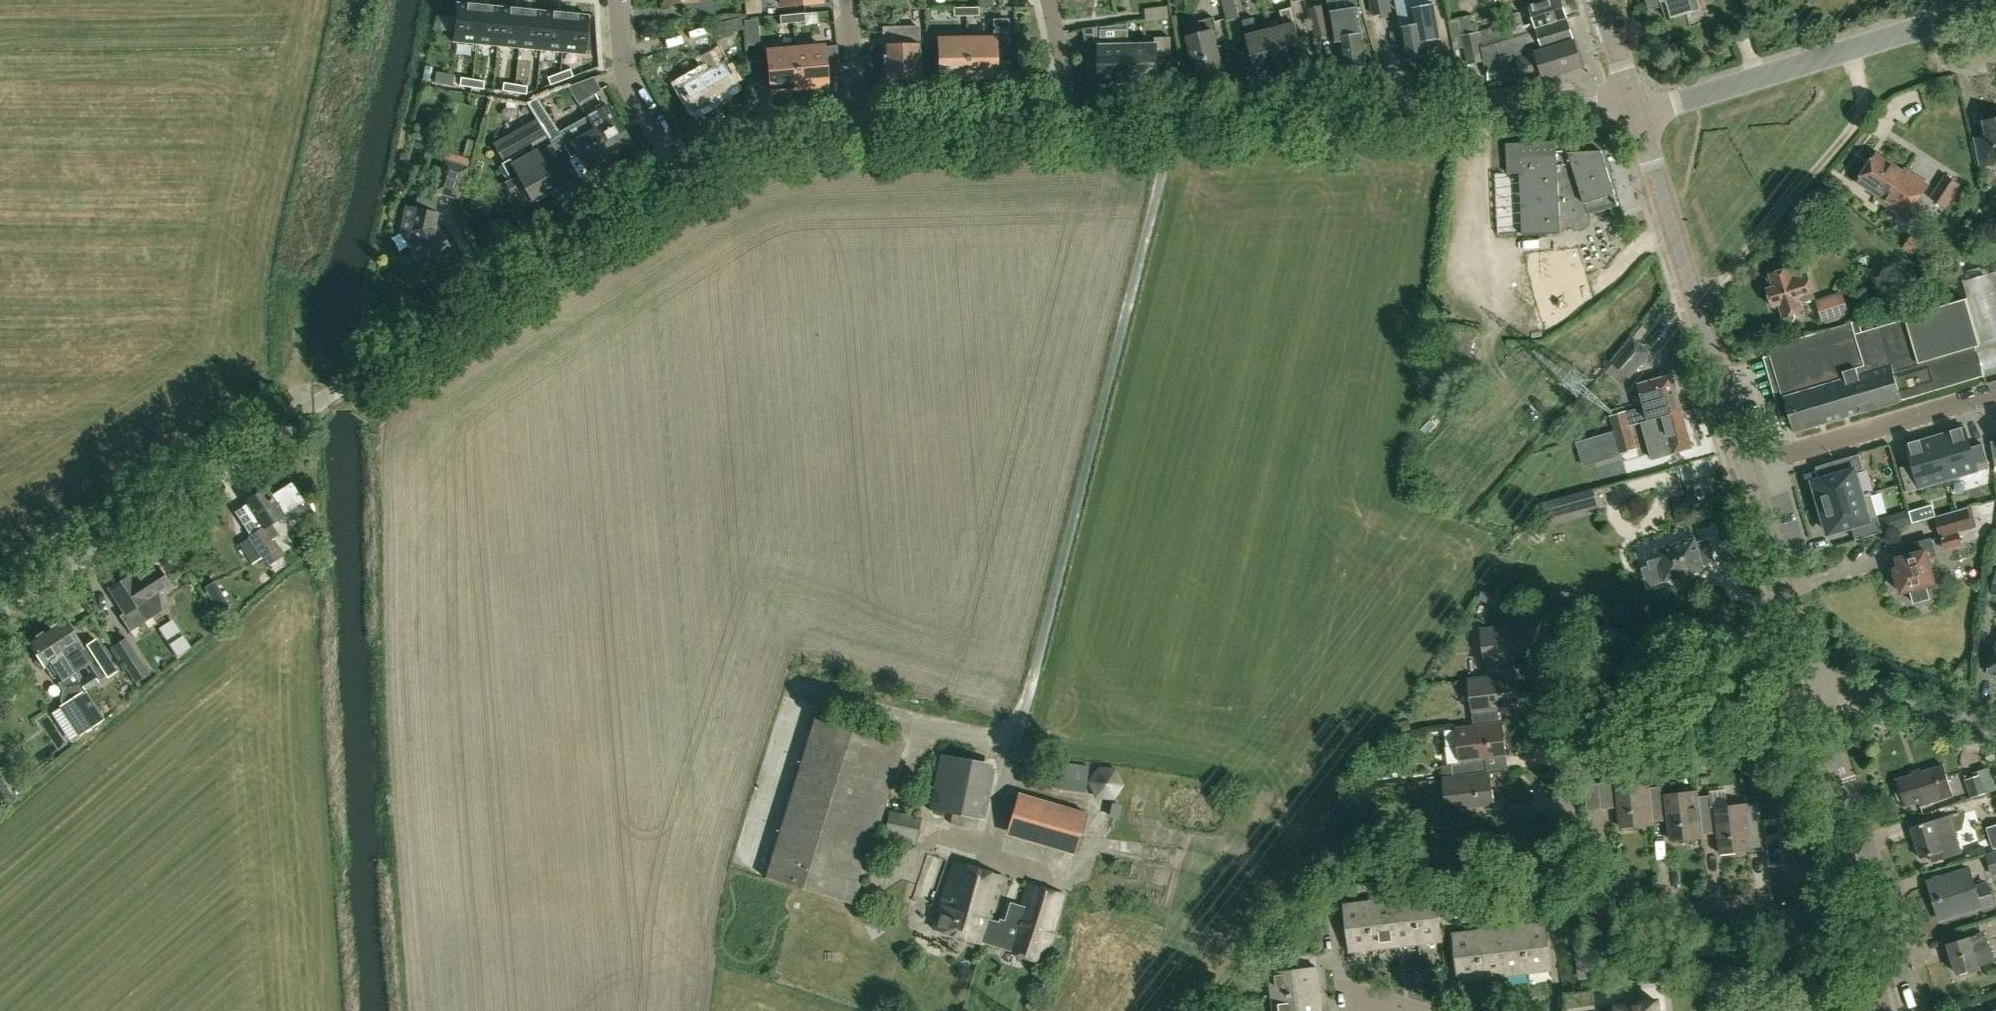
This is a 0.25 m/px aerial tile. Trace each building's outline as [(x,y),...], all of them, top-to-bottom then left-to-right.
[(665,3),(689,2),(690,16),(715,14),(714,0),(665,0),(665,3)] [(1229,21),(1242,17),(1237,0),(1223,0),(1229,21)] [(1374,16),(1394,12),(1392,0),(1371,0),(1374,16)] [(1401,29),(1399,30),(1405,60),(1432,55),(1429,40),(1443,37),(1437,4),(1417,8),(1416,0),(1396,0),(1401,29)] [(1509,20),(1514,35),(1525,32),(1567,18),(1561,0),(1549,0),(1529,6),(1535,23),(1525,27),(1521,16),(1509,20)] [(1650,6),(1654,9),(1665,5),(1669,19),(1707,7),(1704,0),(1648,0),(1650,6)] [(457,3),(454,41),(476,43),(480,5),(457,3)] [(1316,39),(1332,35),(1324,4),(1309,8),(1316,39)] [(480,5),(476,43),(498,45),(501,7),(480,5)] [(501,7),(498,45),(519,47),(523,9),(501,7)] [(954,16),(966,15),(966,7),(953,7),(954,16)] [(966,7),(966,15),(979,15),(979,7),(966,7)] [(1146,9),(1148,22),(1172,19),(1171,7),(1146,9)] [(1286,25),(1272,29),(1283,68),(1308,62),(1294,8),(1283,11),(1286,25)] [(523,9),(519,47),(541,49),(544,11),(523,9)] [(544,11),(541,49),(562,51),(566,13),(544,11)] [(801,12),(792,13),(793,26),(802,26),(801,12)] [(566,13),(562,51),(585,53),(588,15),(566,13)] [(792,13),(780,14),(782,27),(793,26),(792,13)] [(1359,14),(1331,18),(1335,42),(1341,41),(1345,69),(1368,66),(1363,35),(1362,34),(1360,21),(1359,14)] [(437,15),(436,22),(442,22),(441,30),(452,31),(454,16),(437,15)] [(744,29),(741,17),(721,22),(724,34),(744,29)] [(1450,21),(1448,22),(1454,50),(1456,49),(1464,47),(1465,51),(1481,46),(1503,39),(1500,26),(1480,32),(1463,34),(1462,27),(1472,25),(1471,17),(1450,21)] [(1190,37),(1200,76),(1225,69),(1215,32),(1219,31),(1215,18),(1201,21),(1205,33),(1190,37)] [(1258,75),(1283,68),(1272,29),(1260,32),(1256,18),(1245,21),(1258,75)] [(1481,46),(1465,51),(1467,65),(1484,62),(1484,63),(1488,67),(1489,80),(1511,79),(1522,77),(1523,80),(1528,78),(1544,73),(1545,79),(1583,67),(1574,40),(1568,21),(1567,18),(1525,32),(1514,35),(1503,39),(1481,46)] [(757,19),(745,20),(746,30),(758,29),(757,19)] [(921,43),(920,43),(920,26),(885,28),(885,43),(885,80),(921,79),(921,43)] [(1083,28),(1086,42),(1099,41),(1098,26),(1083,28)] [(1101,51),(1097,51),(1098,64),(1102,63),(1102,82),(1117,81),(1117,82),(1130,81),(1129,45),(1129,29),(1115,29),(1116,45),(1101,46),(1101,51)] [(1156,45),(1129,45),(1130,81),(1143,81),(1143,85),(1155,84),(1155,80),(1158,80),(1157,56),(1171,55),(1171,37),(1156,38),(1156,45)] [(941,78),(967,78),(966,38),(939,38),(939,78),(941,78)] [(995,77),(994,38),(966,38),(967,78),(969,78),(995,77)] [(683,86),(696,109),(711,101),(710,98),(737,83),(726,62),(723,63),(715,49),(703,55),(712,70),(683,86)] [(797,54),(796,54),(798,87),(800,87),(825,85),(822,52),(797,54)] [(773,89),(798,87),(796,54),(770,57),(769,57),(772,90),(773,89)] [(570,69),(559,73),(562,80),(573,76),(570,69)] [(559,73),(548,77),(551,85),(562,80),(559,73)] [(461,77),(460,85),(472,86),(473,79),(461,77)] [(587,79),(567,86),(568,87),(578,104),(601,90),(594,77),(587,79)] [(473,79),(472,86),(484,88),(485,80),(473,79)] [(504,82),(503,90),(515,92),(516,84),(504,82)] [(516,84),(515,92),(527,94),(528,86),(516,84)] [(536,99),(527,102),(537,118),(544,129),(549,136),(547,137),(553,145),(562,139),(552,124),(545,112),(547,111),(542,103),(540,105),(536,99)] [(597,108),(586,114),(587,116),(588,118),(593,126),(594,129),(604,147),(609,157),(614,154),(615,155),(622,151),(621,150),(631,144),(609,105),(599,111),(597,108)] [(503,162),(500,163),(510,180),(506,182),(512,195),(521,190),(527,200),(530,199),(531,200),(557,186),(541,158),(534,145),(547,137),(549,136),(544,129),(537,118),(511,133),(521,151),(503,162)] [(1978,143),(1983,166),(1995,164),(1995,118),(1986,120),(1990,141),(1978,143)] [(593,126),(564,142),(566,145),(565,145),(571,156),(577,152),(587,169),(609,157),(604,147),(594,129),(593,126)] [(1566,142),(1507,145),(1510,173),(1521,172),(1524,235),(1563,233),(1563,232),(1565,232),(1572,225),(1575,228),(1580,229),(1584,228),(1588,226),(1590,223),(1592,219),(1591,214),(1621,205),(1603,150),(1602,150),(1600,147),(1597,145),(1593,144),(1590,146),(1587,149),(1586,152),(1571,153),(1566,142)] [(449,152),(446,160),(444,160),(435,190),(459,199),(470,166),(468,166),(471,158),(464,156),(462,164),(458,162),(461,156),(449,152)] [(1878,154),(1869,167),(1860,181),(1880,194),(1877,198),(1907,218),(1930,183),(1907,167),(1904,171),(1878,154)] [(1965,187),(1962,185),(1962,184),(1946,174),(1931,197),(1947,209),(1956,194),(1959,196),(1965,187)] [(405,205),(399,232),(409,248),(423,271),(453,252),(438,229),(436,230),(433,226),(436,212),(415,207),(405,205)] [(1911,236),(1903,248),(1918,258),(1926,245),(1911,236)] [(1776,287),(1768,289),(1774,307),(1780,305),(1784,317),(1805,310),(1803,303),(1814,299),(1806,273),(1802,259),(1791,263),(1787,260),(1780,263),(1775,266),(1777,272),(1771,273),(1776,287)] [(1959,267),(1938,273),(1942,288),(1963,282),(1959,267)] [(1986,377),(1977,348),(1982,346),(1981,344),(1995,340),(1995,272),(1964,281),(1969,297),(1968,299),(1908,317),(1909,319),(1865,332),(1861,321),(1777,344),(1773,354),(1785,397),(1787,397),(1797,431),(1986,377)] [(1825,322),(1848,314),(1842,293),(1819,300),(1825,322)] [(1429,345),(1440,348),(1471,357),(1478,332),(1446,323),(1446,324),(1436,321),(1429,345)] [(1651,353),(1632,336),(1609,362),(1611,363),(1604,371),(1619,384),(1626,377),(1628,379),(1651,353)] [(1636,409),(1629,411),(1633,424),(1641,422),(1641,421),(1650,419),(1684,410),(1674,374),(1640,384),(1641,389),(1647,410),(1637,413),(1636,409)] [(1650,419),(1641,421),(1643,427),(1652,459),(1659,457),(1694,447),(1684,410),(1650,419)] [(1629,411),(1611,415),(1615,430),(1631,425),(1631,424),(1633,424),(1629,411)] [(1631,425),(1615,430),(1622,454),(1638,449),(1632,429),(1631,425)] [(1941,438),(1937,439),(1949,480),(1990,468),(1983,444),(1971,447),(1965,427),(1947,432),(1948,436),(1941,438)] [(1576,443),(1583,466),(1618,455),(1610,432),(1576,443)] [(1949,480),(1937,439),(1933,440),(1926,443),(1925,439),(1907,444),(1913,464),(1901,468),(1908,492),(1949,480)] [(1819,508),(1862,496),(1854,471),(1864,468),(1859,454),(1833,462),(1837,474),(1826,478),(1826,479),(1815,482),(1817,491),(1814,492),(1819,508)] [(257,494),(247,501),(249,504),(264,527),(252,535),(250,536),(252,538),(264,557),(279,547),(273,539),(281,534),(273,522),(286,514),(305,502),(292,483),(273,495),(268,487),(265,489),(263,488),(258,492),(257,494)] [(1539,503),(1543,519),(1599,504),(1594,488),(1539,503)] [(1869,520),(1862,496),(1819,508),(1824,525),(1827,524),(1829,532),(1841,529),(1841,530),(1852,527),(1856,540),(1882,532),(1878,518),(1869,520)] [(1608,506),(1556,521),(1561,541),(1614,526),(1608,506)] [(1977,529),(1970,506),(1936,516),(1946,550),(1964,546),(1961,533),(1977,529)] [(1909,511),(1912,523),(1921,521),(1917,509),(1909,511)] [(1656,551),(1648,553),(1652,567),(1661,565),(1665,580),(1706,569),(1705,565),(1716,562),(1709,538),(1698,542),(1697,538),(1656,550),(1656,551)] [(1898,573),(1894,574),(1898,587),(1903,586),(1904,590),(1912,588),(1916,601),(1930,597),(1927,584),(1935,582),(1931,567),(1933,566),(1929,551),(1934,549),(1932,539),(1918,543),(1920,552),(1900,557),(1903,567),(1897,568),(1898,573)] [(133,574),(112,587),(127,611),(122,615),(132,631),(146,622),(165,610),(161,591),(170,585),(158,567),(136,580),(133,574)] [(215,580),(204,586),(214,602),(225,597),(215,580)] [(1559,614),(1581,619),(1585,596),(1563,590),(1560,600),(1550,598),(1548,607),(1559,610),(1559,614)] [(1504,597),(1502,608),(1519,612),(1523,602),(1504,597)] [(65,618),(48,629),(75,672),(93,661),(65,618)] [(1482,628),(1488,676),(1488,678),(1514,674),(1514,672),(1513,661),(1518,661),(1517,655),(1533,653),(1530,623),(1482,628)] [(43,665),(47,664),(48,666),(48,665),(56,678),(60,676),(73,697),(61,704),(70,718),(81,711),(83,710),(94,726),(103,719),(93,703),(94,703),(87,691),(81,681),(75,672),(48,629),(31,640),(40,653),(37,656),(38,660),(40,663),(43,665)] [(149,672),(127,638),(114,646),(136,680),(149,672)] [(93,672),(81,681),(87,691),(100,682),(93,672)] [(1470,678),(1475,725),(1475,727),(1501,723),(1501,722),(1499,704),(1521,702),(1517,672),(1514,672),(1514,674),(1488,678),(1488,676),(1470,678)] [(905,741),(816,714),(766,877),(855,904),(905,741)] [(1411,726),(1410,719),(1400,721),(1402,728),(1411,726)] [(1453,763),(1454,775),(1454,776),(1488,773),(1488,772),(1486,754),(1508,752),(1505,722),(1501,722),(1501,723),(1475,727),(1475,725),(1457,727),(1461,762),(1453,763)] [(930,809),(952,813),(951,823),(963,825),(965,816),(986,820),(998,764),(941,754),(930,809)] [(1058,761),(1055,788),(1087,792),(1089,765),(1058,761)] [(1900,786),(1896,792),(1898,799),(1905,803),(1906,806),(1921,801),(1922,805),(1945,797),(1953,795),(1944,765),(1936,768),(1898,779),(1900,786)] [(1101,766),(1091,781),(1097,796),(1114,799),(1124,785),(1117,769),(1101,766)] [(1437,813),(1438,827),(1476,823),(1473,804),(1495,801),(1491,771),(1488,772),(1488,773),(1454,776),(1454,775),(1444,777),(1448,811),(1437,813)] [(1992,795),(1985,773),(1970,778),(1977,800),(1992,795)] [(1649,776),(1600,782),(1603,807),(1623,805),(1625,827),(1654,823),(1654,820),(1652,820),(1649,786),(1650,786),(1649,776)] [(14,796),(10,789),(8,790),(0,778),(0,805),(14,796)] [(1663,785),(1650,786),(1649,786),(1652,820),(1654,820),(1671,818),(1674,840),(1704,837),(1704,833),(1703,833),(1698,796),(1699,796),(1698,789),(1664,793),(1663,785)] [(1019,791),(1006,834),(1076,855),(1089,812),(1019,791)] [(1712,795),(1699,796),(1698,796),(1703,833),(1704,833),(1721,832),(1723,854),(1753,850),(1752,846),(1748,812),(1749,812),(1748,803),(1714,806),(1712,795)] [(890,810),(884,836),(917,843),(923,817),(890,810)] [(1762,811),(1749,812),(1748,812),(1752,846),(1763,845),(1764,849),(1770,848),(1772,866),(1802,862),(1797,815),(1763,819),(1762,811)] [(1913,827),(1922,858),(1932,854),(1935,862),(1964,853),(1952,814),(1913,827)] [(1995,849),(1995,825),(1988,827),(1995,849)] [(1985,855),(1992,876),(1995,875),(1995,852),(1985,855)] [(982,942),(989,920),(1003,877),(955,862),(934,928),(982,944),(982,942)] [(1984,887),(1977,888),(1971,869),(1930,882),(1942,919),(1983,906),(1981,901),(1988,899),(1984,887)] [(1004,924),(989,920),(982,942),(1008,949),(1007,951),(1042,962),(1063,894),(1028,884),(1021,906),(1010,903),(1004,924)] [(1437,892),(1414,895),(1420,944),(1443,941),(1437,892)] [(1414,895),(1391,898),(1397,947),(1420,944),(1414,895)] [(1391,898),(1369,900),(1375,949),(1397,947),(1391,898)] [(1369,900),(1345,903),(1351,952),(1375,949),(1369,900)] [(1546,921),(1522,924),(1528,973),(1551,970),(1546,921)] [(1522,924),(1500,926),(1505,975),(1528,973),(1522,924)] [(1500,926),(1477,929),(1483,978),(1505,975),(1500,926)] [(1477,929),(1454,932),(1459,981),(1483,978),(1477,929)] [(1970,936),(1949,943),(1959,974),(1994,963),(1984,932),(1971,939),(1970,936)] [(1582,978),(1609,974),(1605,938),(1577,942),(1582,978)] [(1271,973),(1274,996),(1321,991),(1319,967),(1271,973)] [(1276,1010),(1324,1010),(1321,991),(1274,996),(1276,1010)] [(1619,1005),(1619,1010),(1659,1010),(1658,1000),(1619,1005)]
